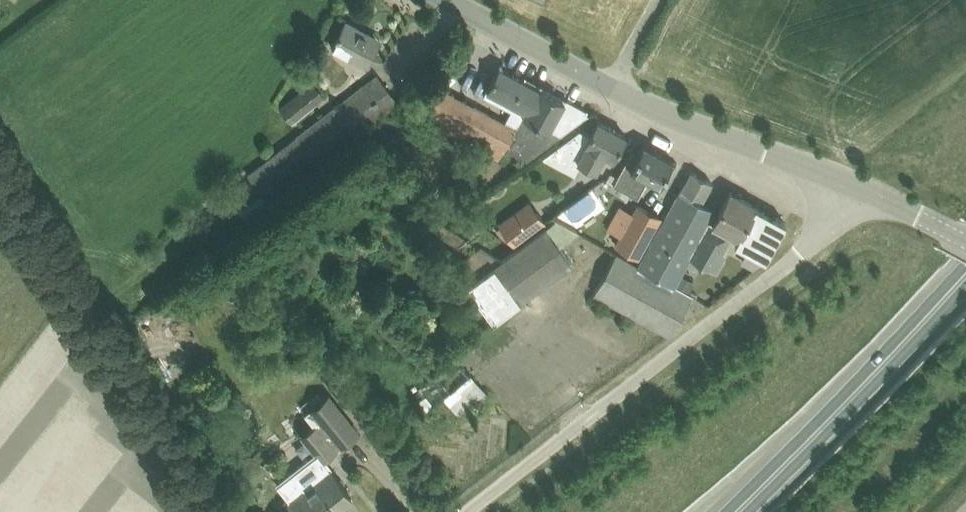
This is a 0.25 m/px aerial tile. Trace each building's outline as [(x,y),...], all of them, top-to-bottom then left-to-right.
[(366,63),(368,59),(378,41),(359,31),(361,28),(346,20),(332,45),(366,63)] [(504,147),(527,160),(588,113),(539,86),(538,87),(499,66),(483,95),(509,109),(503,121),(435,84),(418,116),(497,159),(504,147)] [(378,74),(362,86),(247,173),(268,201),(382,113),(398,101),(378,74)] [(290,122),(324,96),(311,81),(278,105),(290,122)] [(579,129),(557,145),(578,157),(577,159),(595,168),(603,152),(613,158),(625,135),(597,120),(589,135),(579,129)] [(643,143),(643,144),(637,154),(631,150),(613,183),(637,196),(647,178),(659,184),(672,160),(672,159),(643,143)] [(673,289),(674,286),(688,260),(690,256),(713,208),(701,201),(712,181),(691,170),(639,265),(636,269),(673,289)] [(786,222),(733,193),(730,191),(713,222),(709,220),(715,209),(713,208),(690,256),(715,273),(725,255),(722,254),(732,236),(735,238),(734,241),(765,259),(786,222)] [(530,202),(500,223),(513,241),(543,220),(530,202)] [(638,203),(615,244),(639,257),(661,216),(638,203)] [(572,262),(559,245),(578,231),(555,219),(546,227),(501,260),(481,246),(455,265),(467,285),(493,320),(572,262)] [(435,222),(430,229),(435,233),(465,253),(472,243),(442,223),(440,225),(435,222)] [(594,293),(669,335),(670,335),(692,296),(674,286),(673,289),(636,269),(639,265),(616,252),(594,293)] [(406,296),(414,305),(445,280),(437,270),(406,296)] [(227,283),(224,297),(237,300),(241,286),(227,283)] [(443,397),(460,415),(487,390),(470,372),(443,397)] [(357,431),(329,393),(305,410),(315,423),(301,434),(316,453),(276,484),(289,499),(299,511),(328,511),(350,494),(329,467),(322,459),(357,431)]
